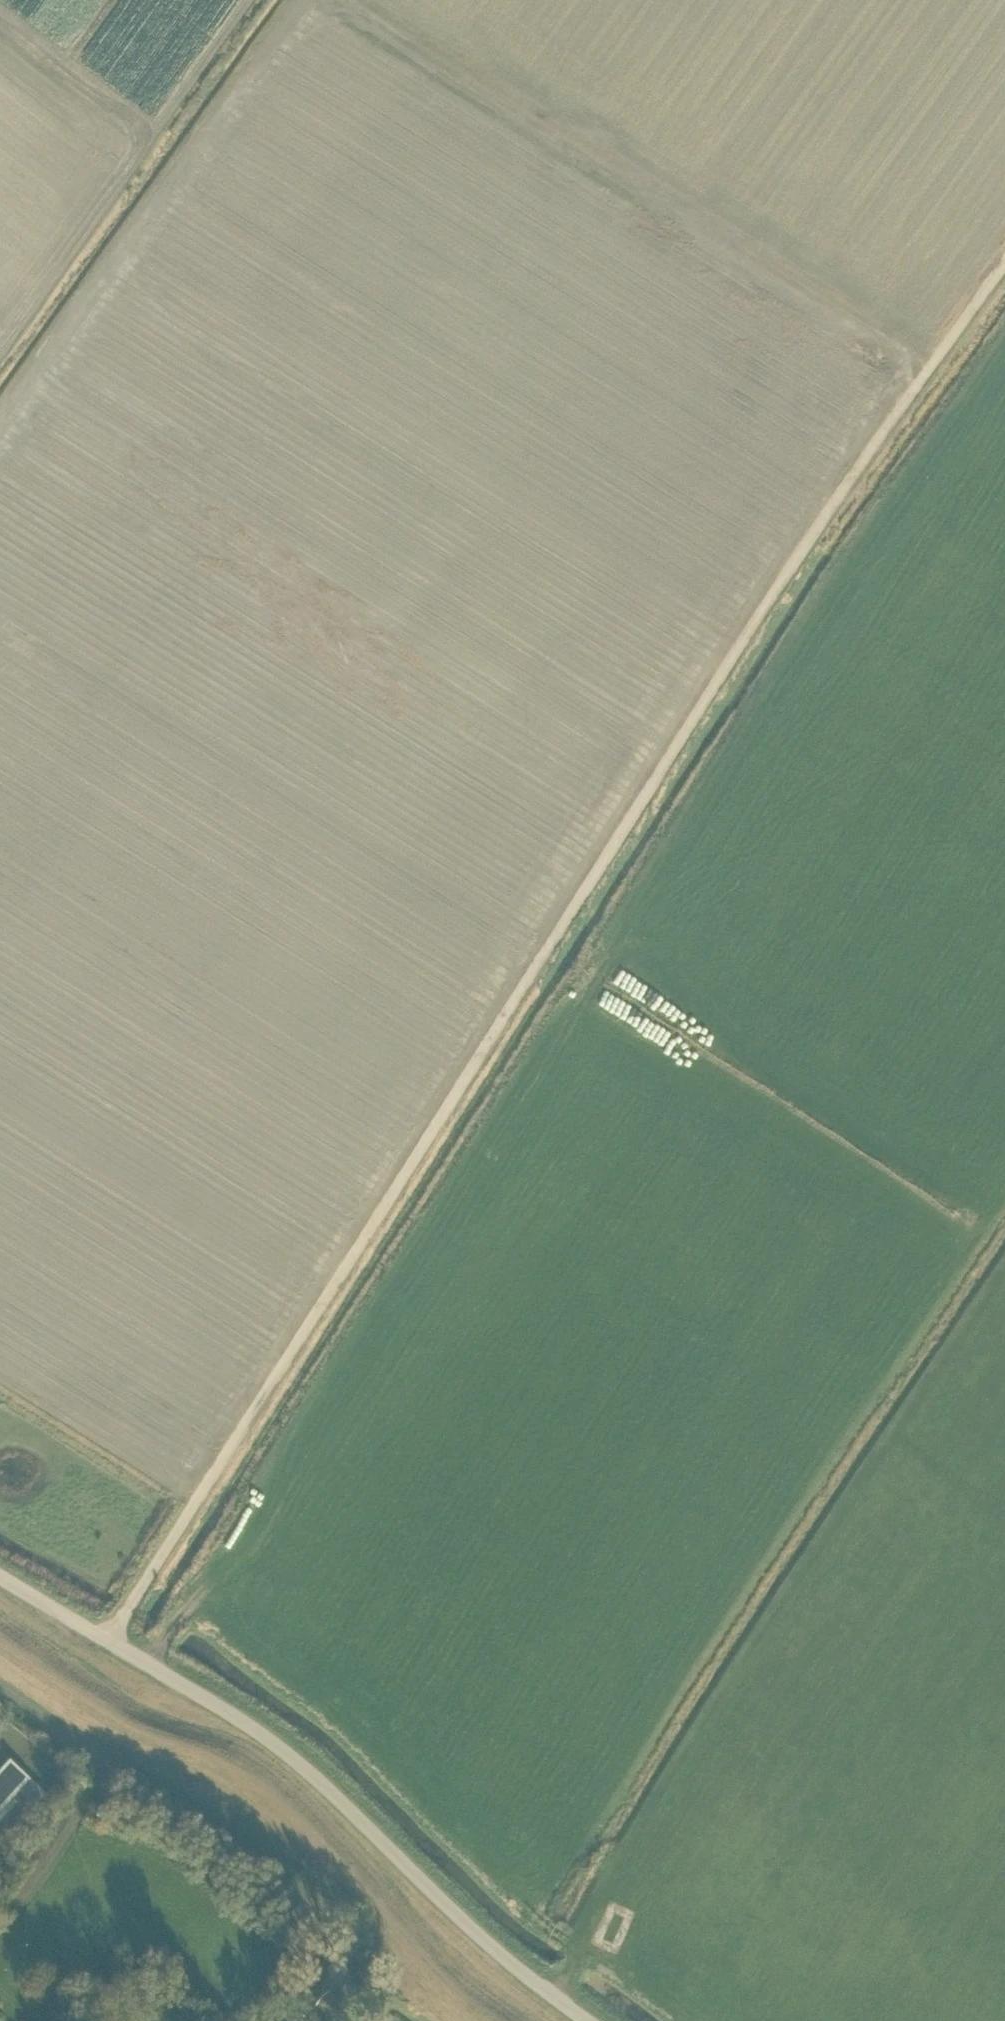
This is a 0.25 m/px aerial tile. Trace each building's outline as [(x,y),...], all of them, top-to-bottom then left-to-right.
[(1,1816),(31,1782),(11,1763),(0,1775),(0,1815),(1,1816)]
